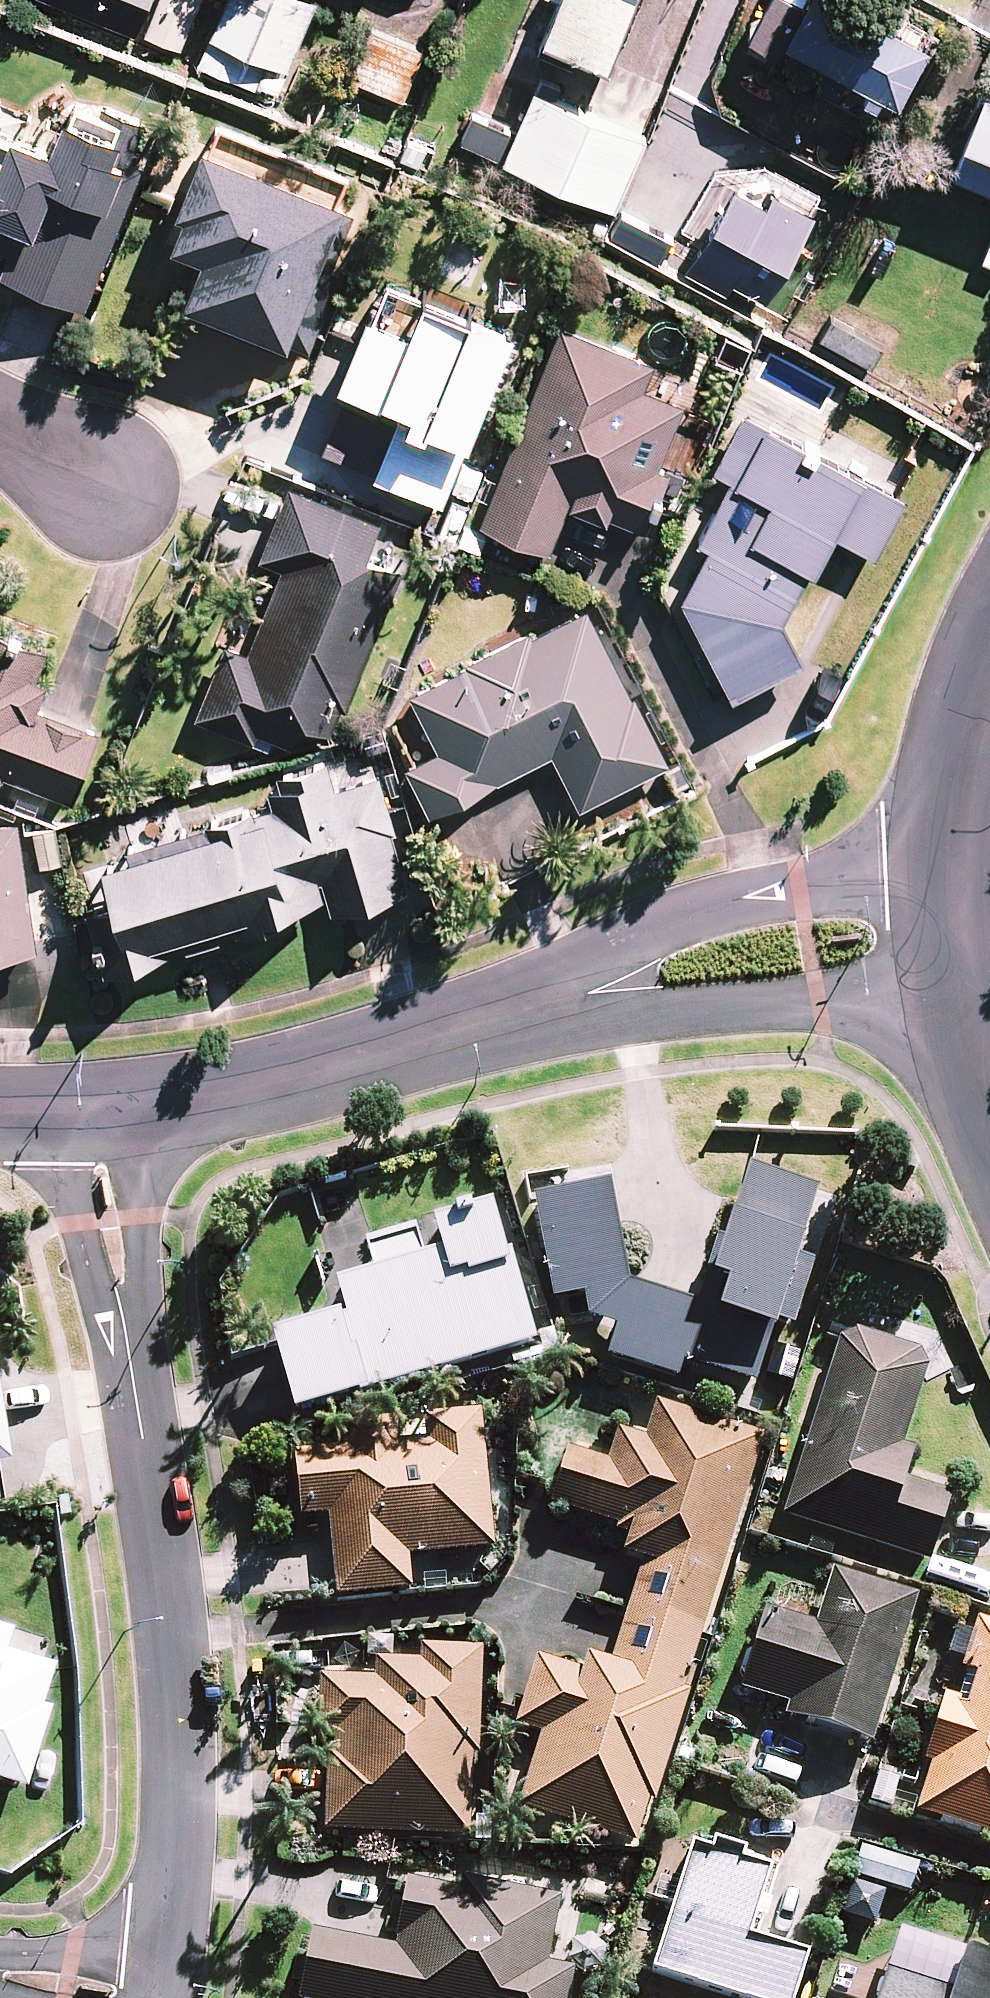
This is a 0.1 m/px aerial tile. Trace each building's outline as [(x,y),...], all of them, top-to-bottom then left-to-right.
[(133,33),(147,0),(51,0),(133,33)] [(146,36),(179,49),(198,0),(160,0),(146,36)] [(198,65),(274,96),(314,0),(225,0),(198,65)] [(543,30),(608,58),(633,0),(556,0),(543,30)] [(791,41),(830,63),(816,88),(850,108),(858,94),(876,104),(882,93),(895,100),(929,40),(858,0),(857,0),(852,10),(835,0),(801,0),(800,3),(795,0),(774,0),(753,38),(784,55),(791,41)] [(412,46),(371,30),(352,79),(392,95),(412,46)] [(665,91),(604,65),(585,109),(534,87),(516,129),(473,111),(460,141),(616,207),(665,91)] [(982,82),(948,173),(989,189),(989,85),(982,82)] [(8,252),(1,269),(83,304),(141,166),(133,162),(148,128),(73,96),(52,146),(0,124),(0,248),(8,252)] [(175,203),(181,205),(169,236),(203,249),(185,294),(309,343),(335,274),(326,271),(355,198),(242,154),(201,138),(175,203)] [(689,264),(729,285),(734,274),(768,292),(811,209),(738,171),(689,264)] [(441,498),(511,325),(422,289),(381,273),(339,375),(404,402),(393,430),(338,408),(321,450),(441,498)] [(653,361),(559,323),(480,520),(548,547),(567,499),(632,525),(681,403),(642,387),(653,361)] [(812,569),(832,529),(873,550),(902,494),(744,411),(715,467),(730,475),(696,540),(707,545),(681,596),(718,667),(731,691),(802,654),(780,613),(805,565),(812,569)] [(378,522),(288,485),(259,557),(282,566),(247,652),(225,643),(195,714),(286,751),(300,716),(332,729),(398,566),(366,552),(378,522)] [(665,761),(583,602),(410,691),(439,748),(406,765),(429,811),(551,749),(579,805),(665,761)] [(44,642),(33,638),(0,625),(0,774),(2,770),(72,796),(95,733),(81,728),(84,719),(53,707),(50,716),(35,710),(47,676),(33,671),(44,642)] [(397,825),(379,767),(365,771),(358,747),(268,774),(276,799),(101,853),(114,897),(86,906),(106,968),(174,947),(170,935),(182,932),(186,944),(220,933),(216,921),(230,917),(233,929),(297,910),(294,900),(326,890),(329,900),(331,906),(408,882),(391,827),(397,825)] [(35,945),(19,818),(0,821),(0,949),(35,945)] [(61,818),(29,822),(37,868),(68,863),(61,818)] [(752,1387),(775,1319),(791,1325),(812,1263),(795,1257),(816,1193),(748,1170),(702,1310),(626,1285),(608,1186),(534,1200),(553,1302),(583,1297),(588,1321),(617,1331),(608,1359),(678,1382),(684,1365),(752,1387)] [(425,1259),(417,1232),(367,1247),(375,1274),(337,1285),(346,1316),(272,1338),(295,1413),(535,1342),(495,1208),(433,1227),(441,1254),(425,1259)] [(837,1549),(841,1536),(926,1563),(948,1493),(905,1480),(915,1447),(901,1443),(928,1357),(843,1330),(783,1517),(811,1526),(806,1540),(837,1549)] [(698,1669),(691,1667),(763,1440),(657,1407),(645,1443),(618,1434),(608,1464),(568,1452),(551,1505),(631,1530),(623,1554),(643,1561),(610,1667),(583,1659),(579,1672),(537,1659),(516,1726),(542,1734),(519,1807),(636,1844),(652,1790),(659,1792),(698,1669)] [(494,1548),(480,1413),(421,1419),(423,1440),(397,1442),(396,1426),(346,1431),(348,1450),(295,1456),(301,1518),(329,1515),(337,1597),(410,1590),(407,1557),(494,1548)] [(915,1598),(832,1572),(815,1626),(765,1610),(740,1689),(788,1704),(784,1716),(870,1743),(915,1598)] [(962,1671),(953,1701),(944,1699),(924,1761),(931,1763),(916,1813),(989,1835),(989,1625),(958,1615),(943,1665),(962,1671)] [(0,1627),(0,1780),(20,1786),(44,1708),(36,1706),(56,1645),(0,1627)] [(479,1650),(422,1648),(421,1663),(378,1661),(378,1677),(322,1675),(319,1737),(329,1738),(325,1830),(471,1837),(479,1650)] [(692,1845),(652,1972),(734,1997),(793,1997),(807,1955),(747,1937),(769,1869),(741,1861),(743,1852),(714,1842),(711,1851),(692,1845)] [(918,1866),(861,1850),(854,1877),(910,1893),(918,1866)] [(408,1874),(395,1948),(312,1933),(300,1997),(566,1997),(571,1969),(545,1965),(557,1901),(408,1874)] [(964,1953),(952,1992),(886,1971),(878,1997),(989,1997),(989,1961),(964,1953)]
